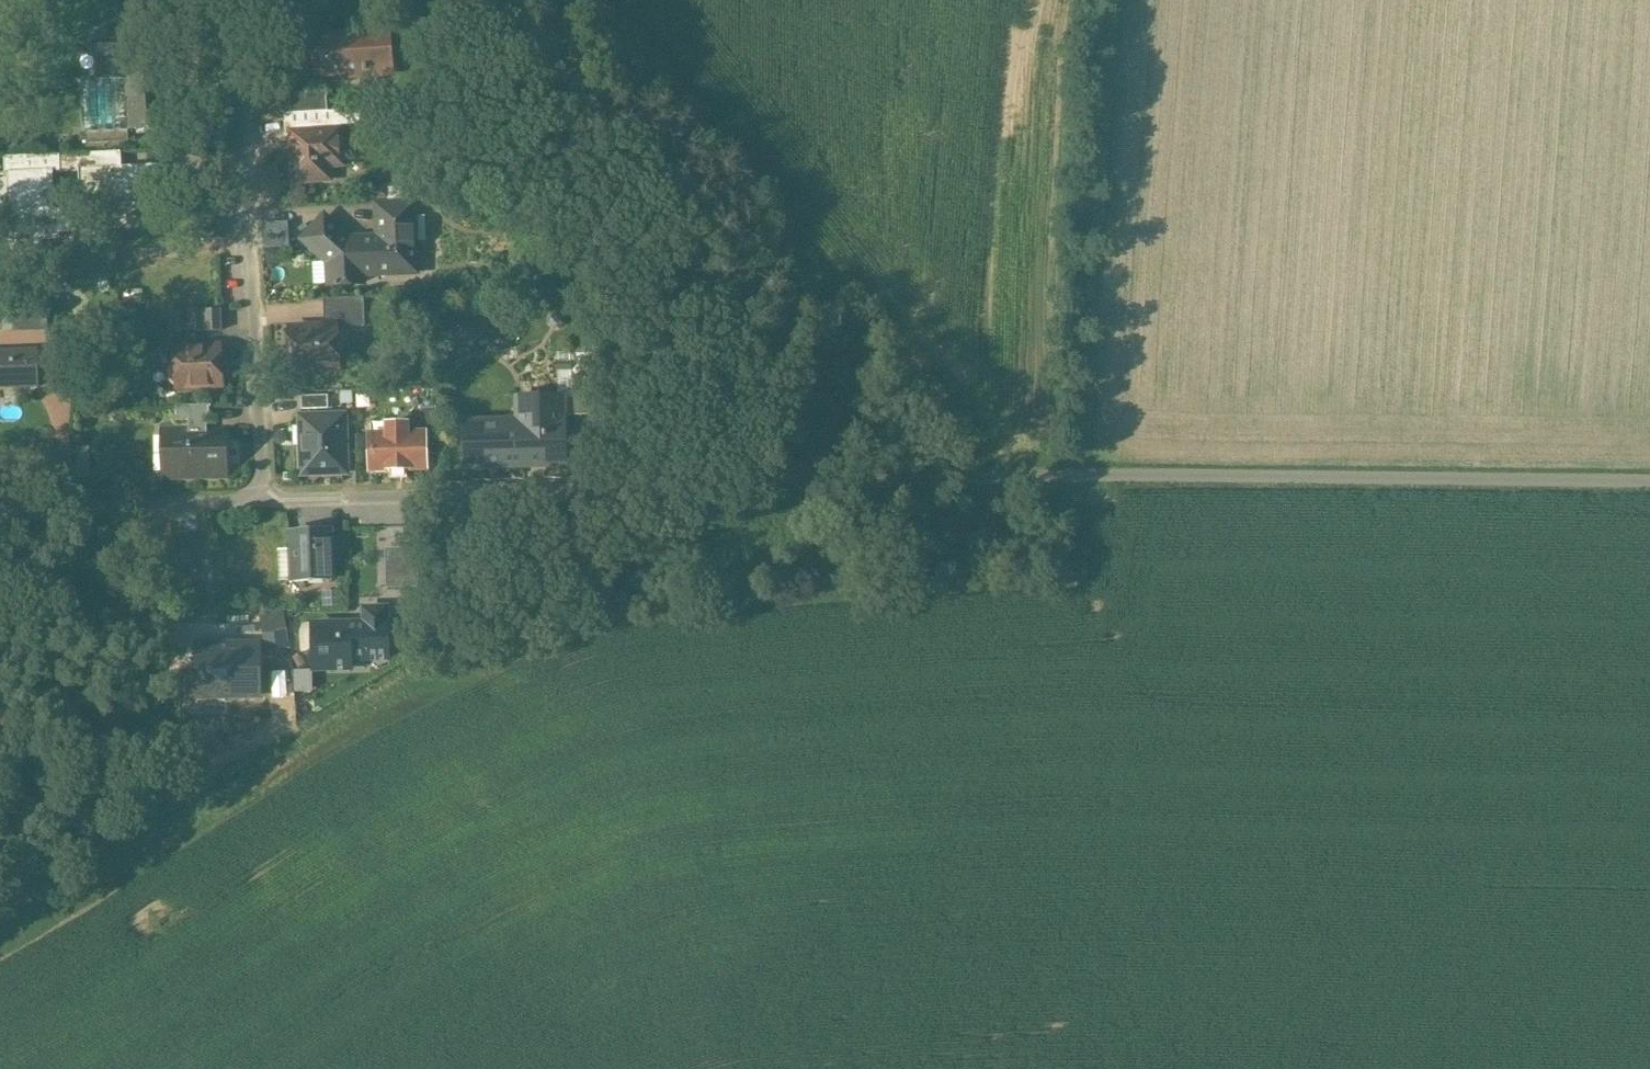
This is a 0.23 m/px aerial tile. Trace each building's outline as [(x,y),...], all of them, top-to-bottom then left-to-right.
[(392,33),(314,39),(317,78),(365,74),(365,69),(394,66),(392,33)] [(167,78),(150,79),(148,44),(109,46),(109,47),(96,48),(98,82),(111,81),(111,83),(127,82),(130,131),(170,129),(167,78)] [(98,82),(82,83),(85,133),(130,131),(127,82),(111,83),(111,81),(98,82)] [(328,94),(291,96),(292,115),(292,116),(329,113),(328,94)] [(329,113),(292,116),(292,115),(286,115),(287,137),(296,137),(296,135),(340,132),(338,113),(330,114),(329,113)] [(340,132),(296,135),(296,137),(297,156),(296,156),(297,182),(330,180),(329,163),(342,162),(340,132)] [(125,165),(162,163),(162,151),(125,153),(125,165)] [(122,153),(6,159),(7,175),(10,174),(53,172),(53,173),(81,172),(82,191),(129,187),(127,169),(123,169),(122,153)] [(156,167),(127,169),(129,187),(130,202),(159,201),(156,167)] [(53,172),(10,174),(10,176),(16,175),(19,234),(13,234),(13,252),(4,251),(5,274),(28,273),(28,265),(36,265),(36,253),(40,253),(39,240),(57,239),(56,233),(81,231),(80,210),(55,212),(53,173),(53,172)] [(414,201),(379,203),(380,218),(415,216),(414,201)] [(215,213),(192,215),(192,228),(196,227),(197,241),(222,239),(221,226),(216,226),(215,213)] [(415,216),(380,218),(381,240),(350,241),(346,237),(326,259),(330,263),(332,286),(337,286),(337,288),(344,288),(344,285),(364,284),(364,276),(412,273),(411,262),(417,261),(422,256),(421,249),(416,244),(415,216)] [(346,237),(326,219),(306,241),(326,259),(346,237)] [(293,223),(268,224),(269,248),(294,247),(293,223)] [(366,298),(326,300),(327,328),(330,328),(338,327),(338,329),(367,327),(366,298)] [(222,311),(173,314),(174,334),(223,332),(222,311)] [(327,328),(292,329),(293,372),(298,372),(302,376),(314,376),(318,371),(340,370),(339,354),(330,346),(330,328),(327,328)] [(591,354),(590,342),(565,344),(567,365),(561,366),(563,380),(601,376),(599,353),(591,354)] [(222,347),(176,350),(177,368),(172,374),(172,382),(178,387),(178,389),(224,387),(222,347)] [(0,353),(0,386),(35,384),(35,386),(38,386),(36,348),(33,348),(33,351),(0,353)] [(605,380),(570,381),(571,417),(607,416),(605,380)] [(333,410),(353,410),(353,395),(333,395),(333,410)] [(329,397),(303,398),(303,411),(329,410),(329,397)] [(529,430),(495,431),(495,424),(468,425),(469,469),(566,466),(564,400),(529,401),(529,430)] [(213,406),(178,407),(178,425),(213,424),(213,406)] [(344,419),(303,420),(305,473),(346,472),(344,419)] [(408,425),(389,426),(389,436),(371,437),(372,472),(427,470),(426,435),(408,436),(408,425)] [(224,431),(163,433),(165,479),(225,478),(224,431)] [(90,449),(77,449),(78,481),(91,481),(90,449)] [(331,533),(291,534),(293,583),(332,582),(331,533)] [(418,548),(389,549),(390,589),(420,588),(418,548)] [(313,626),(314,670),(352,670),(352,660),(389,659),(387,609),(366,610),(366,625),(313,626)] [(283,613),(262,617),(268,649),(290,645),(283,613)] [(267,690),(242,696),(250,729),(294,719),(286,699),(281,700),(277,682),(266,685),(267,690)]
